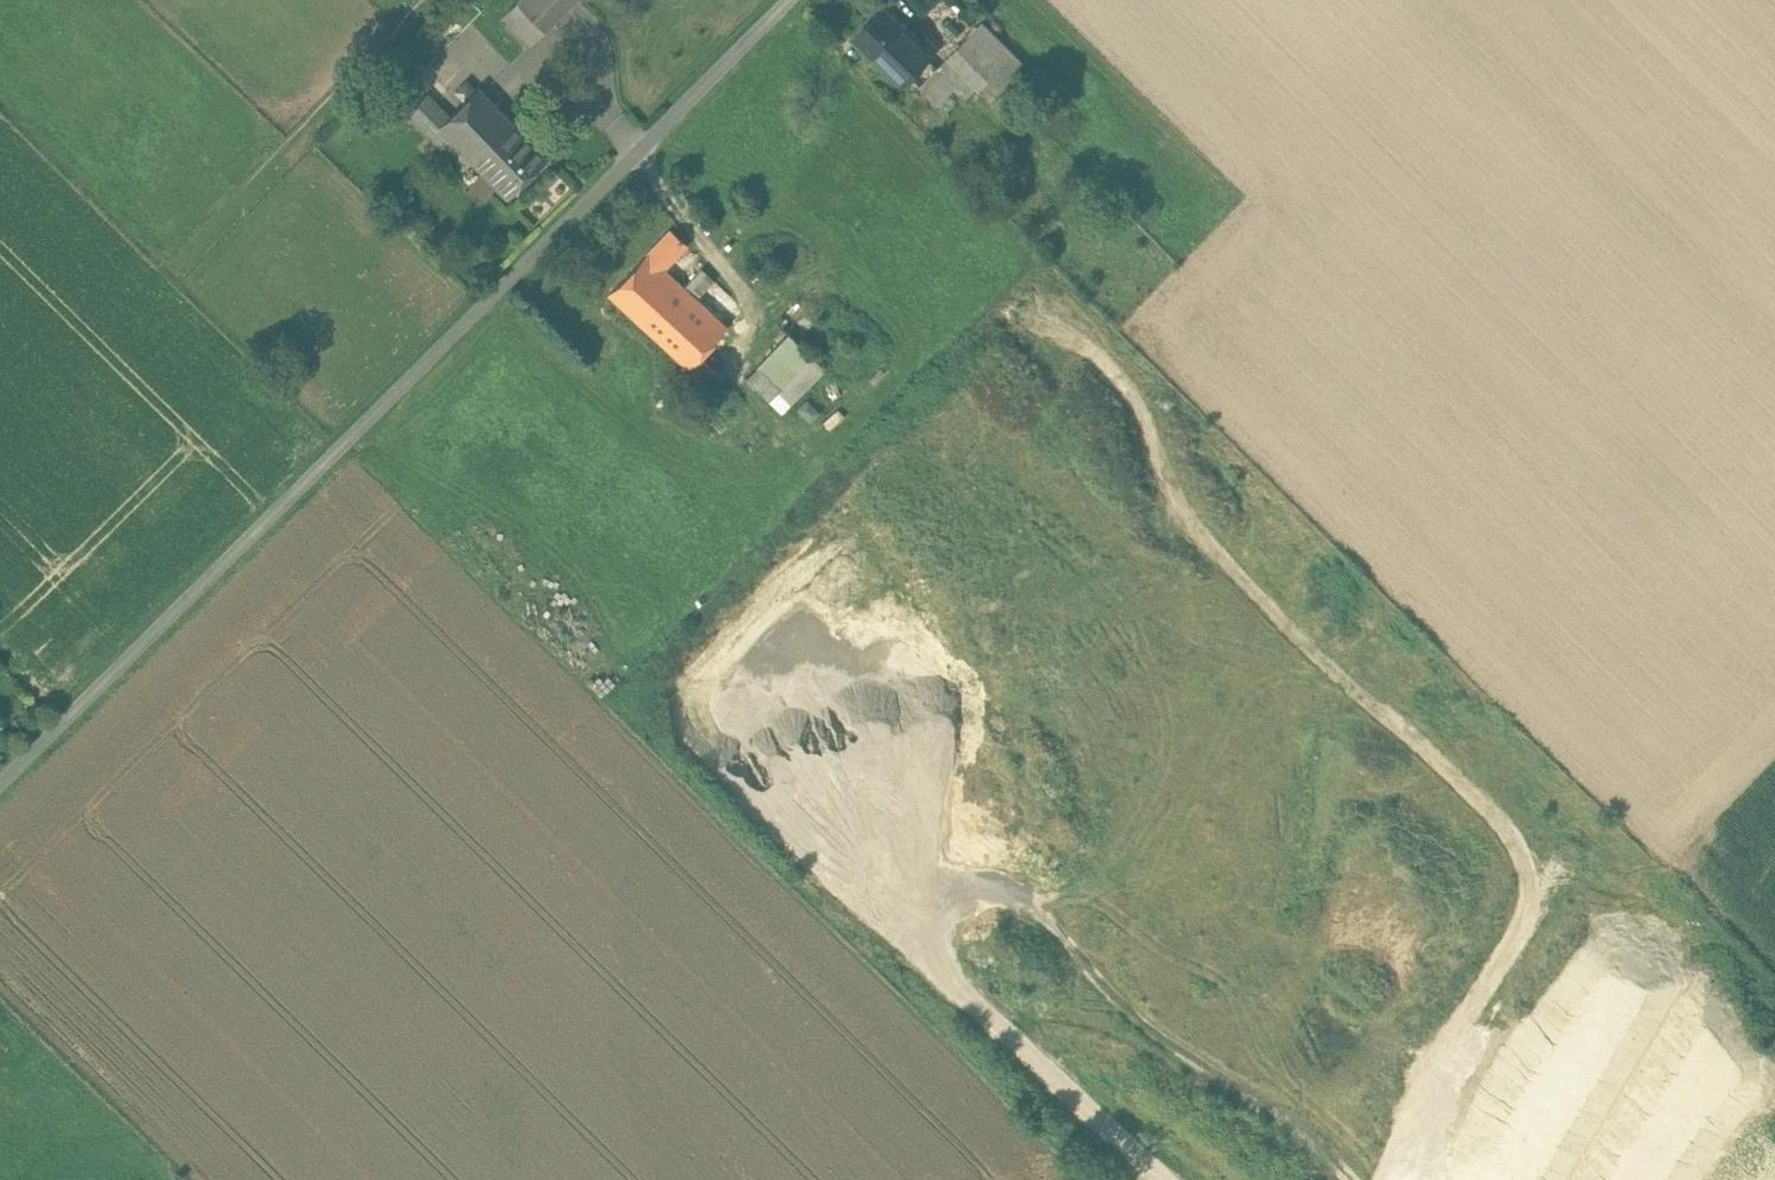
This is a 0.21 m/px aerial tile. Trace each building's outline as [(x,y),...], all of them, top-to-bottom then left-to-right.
[(517,1),(546,29),(574,0),(518,0),(517,1)] [(546,29),(517,1),(502,17),(531,45),(546,29)] [(933,55),(886,6),(854,36),(901,85),(910,76),(930,58),(933,55)] [(1024,64),(984,22),(970,36),(1002,69),(1010,77),(1024,64)] [(1002,69),(970,36),(947,58),(978,91),(984,86),(1002,69)] [(930,58),(910,76),(919,85),(938,66),(930,58)] [(978,91),(947,58),(938,66),(919,85),(949,114),(965,98),(973,106),(982,96),(978,91)] [(1002,69),(984,86),(993,95),(1011,78),(1010,77),(1002,69)] [(547,157),(479,87),(453,113),(438,127),(505,196),(547,157)] [(430,89),(411,107),(434,131),(438,127),(453,113),(430,89)] [(1023,109),(1006,92),(995,103),(1012,120),(1023,109)] [(687,245),(670,230),(647,254),(664,269),(687,245)] [(647,254),(608,294),(640,323),(677,282),(664,269),(647,254)] [(715,281),(701,269),(684,288),(697,300),(715,281)] [(684,288),(677,282),(640,323),(687,366),(699,354),(726,326),(697,300),(684,288)] [(847,345),(798,297),(775,321),(788,334),(824,368),(847,345)] [(788,334),(745,378),(781,413),(824,368),(788,334)] [(718,373),(699,354),(687,366),(673,381),(706,412),(727,389),(714,377),(718,373)]
